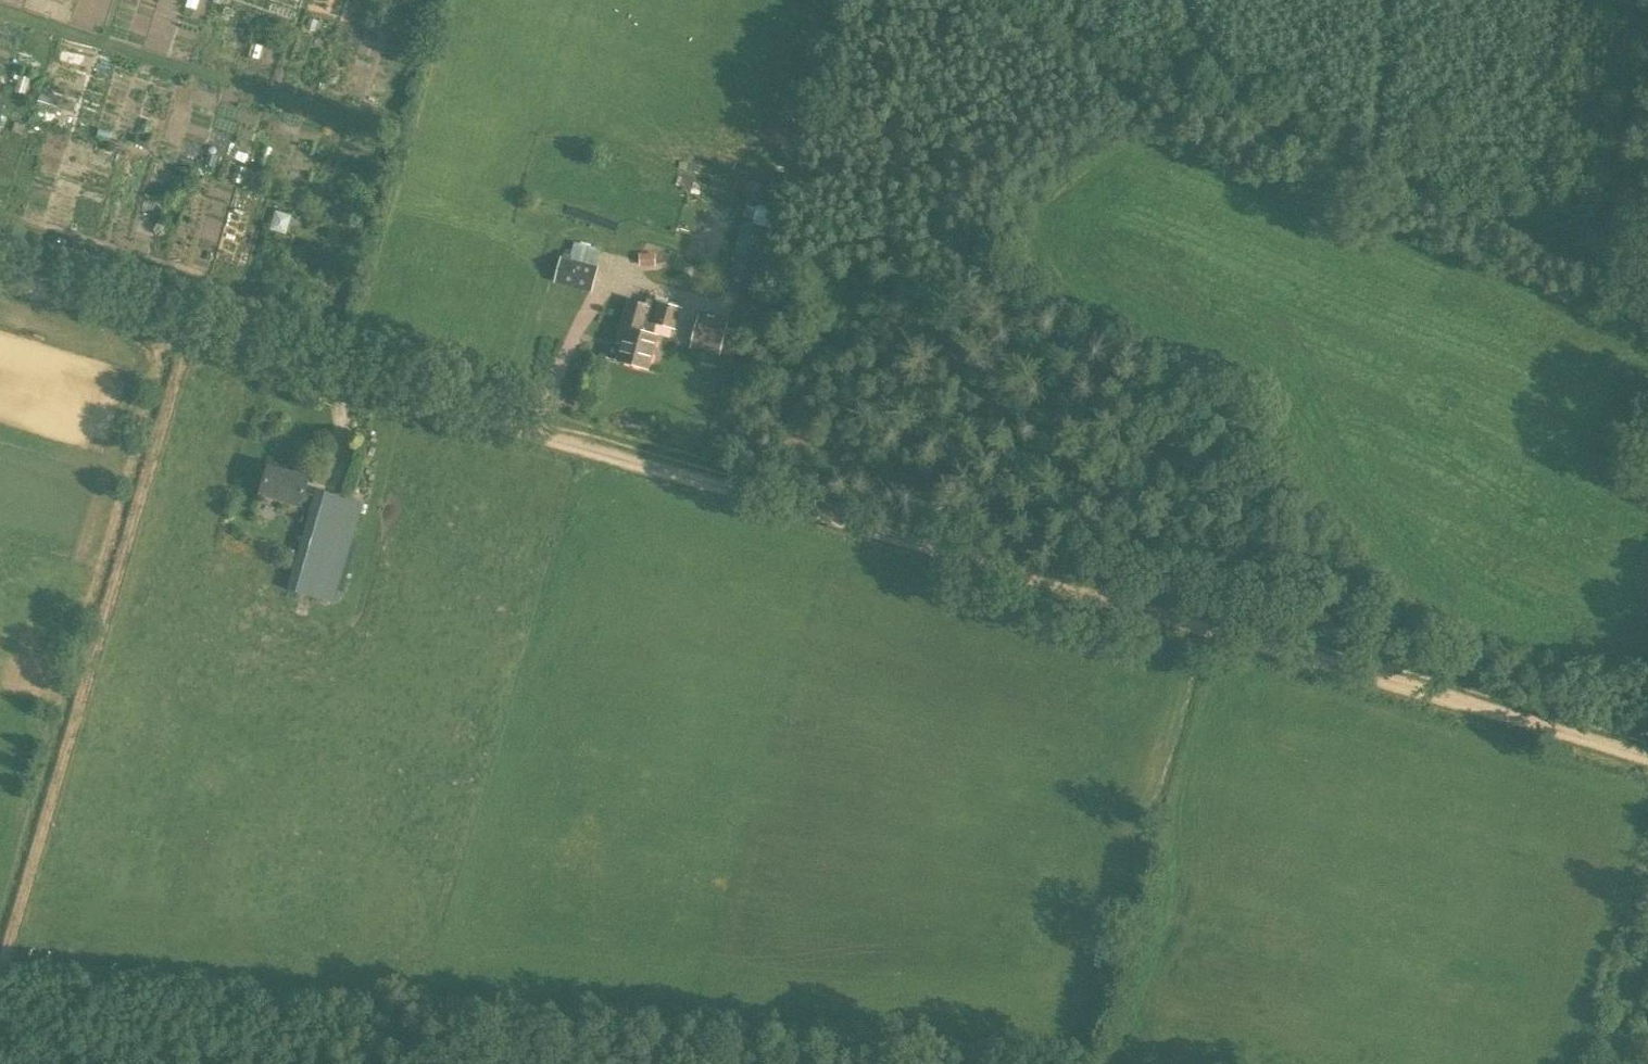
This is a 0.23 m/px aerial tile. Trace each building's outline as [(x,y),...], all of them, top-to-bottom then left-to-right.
[(743,220),(734,252),(760,260),(769,228),(743,220)] [(558,283),(593,292),(599,267),(596,267),(601,249),(574,242),(570,258),(565,257),(558,283)] [(756,293),(764,263),(735,255),(725,287),(750,294),(751,291),(756,293)] [(618,343),(622,347),(618,361),(648,369),(657,336),(653,335),(656,323),(677,329),(682,307),(648,298),(646,305),(629,301),(618,343)] [(726,326),(728,321),(698,313),(690,348),(720,355),(721,348),(737,352),(743,330),(726,326)] [(270,467),(263,493),(300,504),(307,478),(270,467)] [(286,591),(334,603),(363,503),(317,489),(286,591)]
